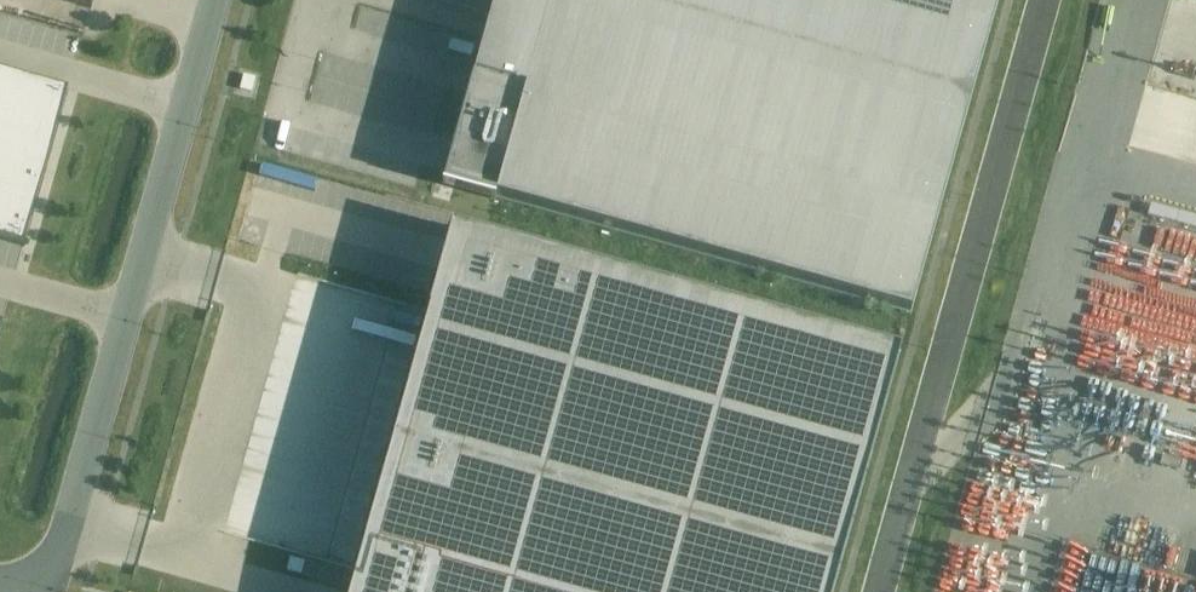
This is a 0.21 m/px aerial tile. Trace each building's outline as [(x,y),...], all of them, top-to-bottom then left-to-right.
[(442,184),(563,217),(570,219),(577,221),(584,223),(909,314),(997,0),(493,0),(492,5),(489,14),(486,25),(483,37),(442,184)] [(1128,148),(1195,167),(1195,0),(1169,0),(1128,148)] [(24,246),(67,93),(0,74),(0,239),(24,246)] [(901,353),(898,352),(451,228),(448,228),(448,229),(347,591),(834,591),(901,353)]
